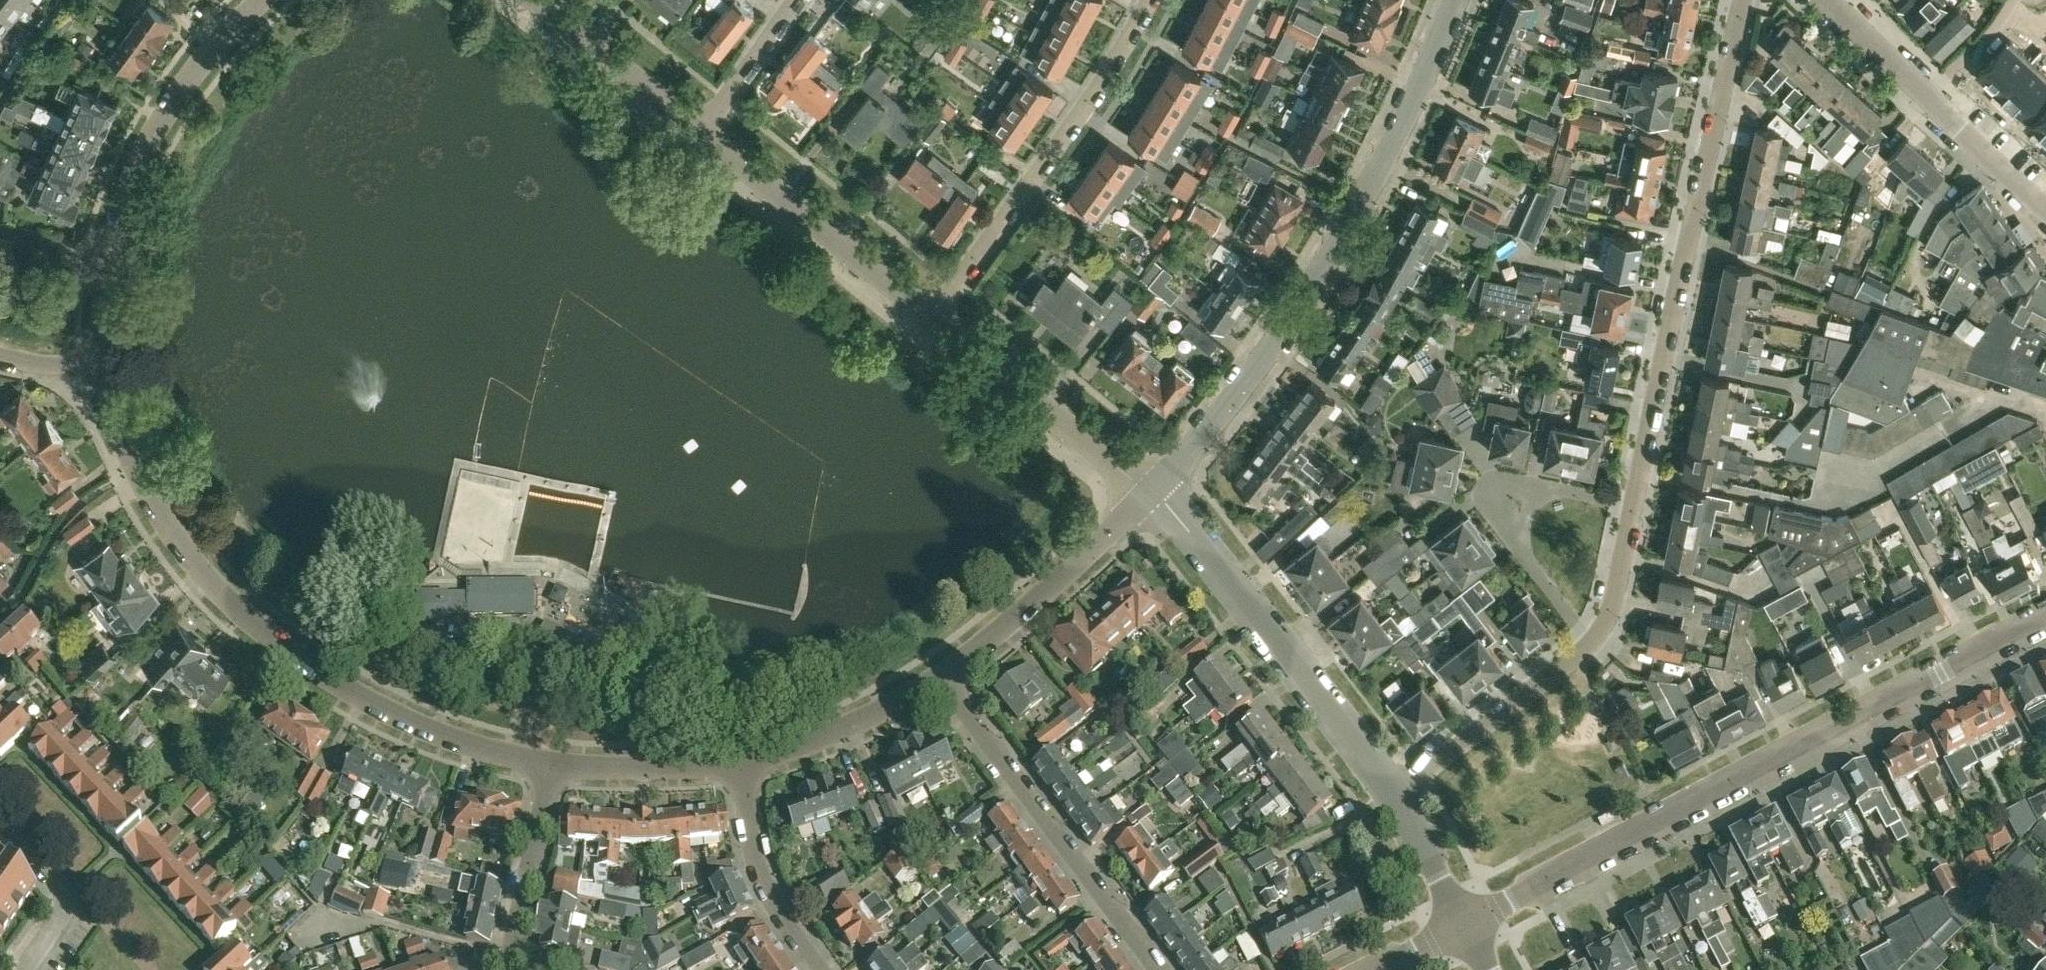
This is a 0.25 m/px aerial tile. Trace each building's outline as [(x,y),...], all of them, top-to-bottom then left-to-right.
[(30,0),(0,0),(0,6),(15,18),(30,0)] [(56,13),(67,0),(57,0),(50,8),(56,13)] [(156,47),(158,44),(159,44),(162,44),(165,39),(165,36),(165,35),(175,21),(149,2),(149,3),(145,0),(140,0),(134,9),(140,14),(130,28),(156,47)] [(665,6),(675,14),(686,0),(657,0),(665,6)] [(726,9),(701,39),(719,54),(754,10),(742,0),(714,0),(726,9)] [(852,27),(866,11),(852,0),(843,0),(833,12),(852,27)] [(1092,15),(1065,0),(1050,0),(1046,7),(1043,12),(1082,34),(1092,15)] [(1092,15),(1100,0),(1065,0),(1092,15)] [(1252,9),(1234,0),(1207,0),(1203,8),(1242,29),(1245,23),(1244,23),(1252,9)] [(1252,9),(1256,0),(1234,0),(1252,9)] [(1394,19),(1401,4),(1398,2),(1399,0),(1366,0),(1364,6),(1394,19)] [(1525,24),(1534,4),(1525,0),(1506,0),(1495,25),(1521,35),(1536,42),(1541,31),(1525,24)] [(1600,9),(1610,12),(1615,0),(1604,0),(1600,9)] [(1699,0),(1645,0),(1645,1),(1696,12),(1699,0)] [(1947,7),(1947,6),(1952,1),(1950,0),(1918,0),(1906,12),(1914,20),(1912,22),(1919,29),(1921,27),(1923,30),(1947,7)] [(978,1),(972,11),(983,17),(988,7),(978,1)] [(1692,32),(1696,12),(1645,1),(1643,10),(1666,15),(1664,26),(1692,32)] [(1942,53),(1966,31),(1977,21),(1958,1),(1947,12),(1948,12),(1925,34),(1933,43),(1932,47),(1938,53),(1942,52),(1942,53)] [(1587,28),(1593,13),(1567,3),(1561,18),(1587,28)] [(15,18),(0,6),(0,37),(15,18)] [(1387,35),(1394,19),(1364,6),(1351,35),(1379,47),(1384,34),(1387,35)] [(45,26),(56,13),(50,8),(40,22),(45,26)] [(1240,34),(1242,29),(1203,8),(1193,27),(1232,47),(1239,34),(1240,34)] [(1274,8),(1269,18),(1280,23),(1285,12),(1274,8)] [(1290,20),(1317,33),(1323,21),(1296,8),(1290,20)] [(1082,34),(1043,12),(1040,17),(1040,18),(1033,31),(1071,53),(1082,34)] [(1269,18),(1264,29),(1275,34),(1280,23),(1269,18)] [(1312,45),(1317,33),(1290,20),(1285,32),(1312,45)] [(1772,90),(1791,69),(1809,48),(1791,33),(1793,30),(1785,22),(1774,35),(1782,42),(1772,53),(1773,54),(1773,53),(1783,62),(1764,83),(1772,90)] [(1507,69),(1521,35),(1495,25),(1482,58),(1507,69)] [(1688,52),(1692,32),(1664,26),(1659,46),(1660,46),(1658,55),(1682,60),(1684,51),(1688,52)] [(1225,61),(1232,47),(1193,27),(1183,46),(1182,47),(1210,61),(1222,67),(1225,61)] [(154,50),(156,47),(130,28),(120,42),(113,37),(105,49),(111,54),(137,73),(147,59),(148,59),(151,59),(154,54),(154,51),(154,50)] [(1061,71),(1071,53),(1033,31),(1025,45),(1025,44),(1021,50),(1033,57),(1061,73),(1061,72),(1061,71)] [(819,80),(807,69),(808,67),(809,67),(827,46),(812,34),(792,58),(792,57),(777,75),(780,78),(768,93),(780,103),(792,87),(806,98),(807,97),(821,108),(837,89),(822,76),(819,80)] [(957,36),(951,46),(961,53),(967,43),(957,36)] [(2010,39),(1977,74),(1984,81),(1983,81),(1992,90),(1993,89),(1997,93),(2030,58),(2010,39)] [(79,48),(89,55),(93,48),(83,41),(79,48)] [(12,57),(18,61),(27,46),(20,43),(12,57)] [(961,53),(951,46),(945,56),(955,63),(961,53)] [(1649,51),(1635,48),(1632,60),(1646,63),(1649,51)] [(1809,85),(1827,64),(1809,48),(1791,69),(1809,85)] [(88,62),(67,49),(59,62),(80,75),(88,62)] [(1260,49),(1255,59),(1266,65),(1271,55),(1260,49)] [(1588,49),(1577,79),(1589,82),(1596,63),(1607,66),(1611,54),(1588,49)] [(1265,67),(1277,73),(1284,58),(1273,53),(1269,59),(1265,67)] [(1306,68),(1352,92),(1364,69),(1332,53),(1323,71),(1319,69),(1318,65),(1310,60),(1306,68)] [(10,76),(18,61),(12,57),(3,72),(10,76)] [(1501,83),(1507,69),(1482,58),(1469,89),(1495,100),(1495,97),(1510,103),(1516,89),(1501,83)] [(1997,93),(2001,97),(2012,109),(2013,108),(2020,115),(2045,87),(2045,73),(2030,58),(1997,93)] [(1255,59),(1249,69),(1261,75),(1266,65),(1255,59)] [(1163,79),(1200,102),(1208,89),(1209,90),(1213,84),(1201,77),(1175,60),(1174,61),(1163,79)] [(905,141),(921,121),(878,86),(889,72),(878,63),(860,85),(870,93),(842,127),(857,139),(878,113),(896,128),(893,132),(905,141)] [(1827,101),(1845,80),(1827,64),(1809,85),(1827,101)] [(1004,83),(1040,108),(1052,91),(1053,90),(1028,72),(1027,72),(1016,65),(1013,70),(1004,83)] [(1341,114),(1352,92),(1306,68),(1305,68),(1298,81),(1314,89),(1310,98),(1341,114)] [(1614,87),(1673,100),(1678,77),(1644,70),(1642,81),(1630,79),(1630,80),(1616,77),(1614,87)] [(67,115),(104,131),(105,129),(108,128),(111,121),(111,117),(110,117),(118,101),(63,76),(57,89),(75,97),(67,115)] [(1560,91),(1572,95),(1577,80),(1565,76),(1560,91)] [(1767,96),(1772,90),(1764,83),(1756,76),(1746,87),(1762,92),(1767,96)] [(1192,116),(1200,102),(1163,79),(1152,98),(1190,121),(1193,116),(1192,116)] [(1845,117),(1863,96),(1845,80),(1827,101),(1845,117)] [(1027,126),(1040,108),(1004,83),(996,96),(995,95),(991,100),(1027,126)] [(1794,86),(1783,99),(1785,101),(1778,108),(1785,114),(1804,94),(1794,86)] [(1602,87),(1599,98),(1611,101),(1612,97),(1613,90),(1602,87)] [(1613,90),(1612,97),(1625,100),(1625,101),(1637,104),(1634,115),(1668,122),(1673,100),(1614,87),(1613,90)] [(1843,136),(1854,124),(1863,133),(1862,133),(1870,139),(1881,126),(1875,121),(1882,112),(1881,112),(1863,96),(1845,117),(1839,124),(1828,136),(1821,144),(1832,154),(1846,138),(1843,136)] [(1186,126),(1190,121),(1152,98),(1140,116),(1177,139),(1186,126)] [(1341,114),(1310,98),(1301,116),(1297,114),(1296,109),(1288,105),(1284,113),(1330,136),(1341,114)] [(949,117),(956,107),(947,100),(939,109),(949,117)] [(1015,143),(1027,126),(991,100),(990,101),(996,106),(988,117),(988,116),(984,122),(990,126),(989,127),(993,129),(987,137),(1009,152),(1014,144),(1015,144),(1015,143)] [(1795,122),(1803,129),(1822,107),(1814,100),(1795,122)] [(9,102),(4,113),(16,119),(21,108),(9,102)] [(67,115),(49,107),(40,102),(34,114),(62,126),(55,141),(92,157),(93,156),(96,154),(99,148),(98,144),(104,131),(67,115)] [(1229,107),(1224,117),(1234,123),(1240,113),(1229,107)] [(1567,110),(1564,123),(1600,132),(1603,117),(1567,110)] [(2032,126),(2039,132),(2038,133),(2045,140),(2045,110),(2032,126)] [(948,119),(939,111),(921,133),(931,141),(948,119)] [(1786,157),(1802,160),(1802,158),(1787,155),(1790,142),(1780,140),(1781,132),(1787,133),(1798,142),(1804,135),(1778,112),(1770,121),(1768,128),(1757,126),(1752,149),(1786,157)] [(1319,159),(1330,136),(1284,113),(1280,121),(1295,128),(1287,143),(1319,159)] [(1492,146),(1479,140),(1485,128),(1458,115),(1445,140),(1473,153),(1473,154),(1485,160),(1492,146)] [(1169,152),(1177,139),(1140,116),(1129,134),(1128,135),(1155,152),(1155,151),(1166,159),(1170,153),(1169,152)] [(1224,117),(1218,128),(1229,133),(1234,123),(1224,117)] [(1557,128),(1530,117),(1525,129),(1552,140),(1557,128)] [(1828,136),(1839,124),(1833,119),(1822,131),(1823,131),(1828,136)] [(1256,133),(1240,125),(1234,138),(1250,146),(1256,133)] [(1823,131),(1816,139),(1821,144),(1828,136),(1823,131)] [(1528,132),(1524,143),(1548,152),(1553,141),(1528,132)] [(55,141),(37,133),(33,143),(44,148),(48,145),(52,147),(43,167),(80,183),(81,182),(84,180),(87,174),(86,170),(92,157),(55,141)] [(1255,149),(1277,161),(1283,146),(1256,133),(1250,146),(1253,147),(1255,149)] [(1624,139),(1620,159),(1634,162),(1662,169),(1666,148),(1663,147),(1665,138),(1640,133),(1638,142),(1624,139)] [(1906,173),(1925,153),(1906,137),(1888,157),(1906,173)] [(1134,159),(1135,159),(1110,140),(1109,141),(1109,142),(1097,159),(1132,184),(1141,172),(1142,172),(1145,167),(1134,159)] [(1461,178),(1473,154),(1473,153),(1445,140),(1433,164),(1461,178)] [(1830,158),(1810,141),(1809,149),(1815,150),(1811,168),(1818,167),(1820,169),(1830,158)] [(1207,144),(1201,154),(1211,160),(1217,150),(1207,144)] [(1872,155),(1862,147),(1845,166),(1855,175),(1872,155)] [(43,167),(13,153),(4,149),(1,165),(6,168),(3,175),(16,181),(21,169),(32,174),(35,172),(40,174),(30,195),(56,207),(57,210),(63,213),(67,212),(72,214),(80,197),(75,194),(80,183),(43,167)] [(1800,167),(1802,160),(1786,157),(1752,149),(1747,172),(1771,178),(1774,165),(1782,167),(1783,163),(1800,167)] [(1575,157),(1559,152),(1550,181),(1565,186),(1575,157)] [(1870,188),(1864,182),(1884,159),(1875,152),(1872,155),(1855,175),(1863,182),(1854,205),(1863,209),(1870,188)] [(959,191),(966,181),(948,167),(949,166),(933,153),(927,161),(916,153),(900,173),(902,175),(899,179),(909,187),(912,183),(931,198),(945,180),(959,191)] [(1266,181),(1274,166),(1249,153),(1241,169),(1266,181)] [(1917,198),(1925,190),(1943,169),(1925,153),(1906,173),(1899,181),(1895,193),(1900,198),(1908,190),(1917,198)] [(1201,154),(1195,164),(1205,170),(1211,160),(1201,154)] [(1123,197),(1132,184),(1097,159),(1084,176),(1120,202),(1123,197)] [(1657,188),(1662,169),(1634,162),(1620,159),(1617,172),(1608,170),(1606,180),(1629,185),(1629,182),(1657,188)] [(1208,180),(1218,185),(1223,177),(1213,172),(1208,180)] [(1766,201),(1771,178),(1747,172),(1742,195),(1766,201)] [(1591,177),(1577,174),(1567,206),(1588,211),(1593,191),(1588,189),(1591,177)] [(1119,203),(1120,202),(1084,176),(1071,193),(1070,194),(1071,195),(1065,202),(1085,217),(1091,209),(1095,212),(1101,216),(1106,211),(1105,210),(1113,199),(1119,203)] [(1565,186),(1550,181),(1547,180),(1542,197),(1560,203),(1565,186)] [(1803,185),(1780,180),(1778,191),(1794,195),(1795,194),(1801,195),(1803,185)] [(964,227),(959,224),(976,200),(973,197),(979,189),(967,181),(966,181),(959,191),(934,227),(949,238),(950,237),(955,240),(964,227)] [(1653,209),(1657,188),(1629,182),(1629,185),(1627,194),(1623,194),(1619,196),(1616,210),(1647,217),(1649,208),(1653,209)] [(1260,209),(1289,226),(1297,211),(1295,210),(1302,198),(1276,183),(1260,209)] [(1953,231),(1995,202),(1982,183),(1982,184),(1956,202),(1940,217),(1925,244),(1941,253),(1953,231)] [(1927,193),(1926,194),(1907,229),(1917,235),(1936,200),(1927,193)] [(1790,206),(1766,201),(1742,195),(1737,218),(1761,224),(1771,226),(1774,211),(1788,215),(1790,206)] [(1501,213),(1473,198),(1466,210),(1494,225),(1501,213)] [(1173,200),(1167,210),(1177,217),(1183,206),(1173,200)] [(1450,220),(1438,213),(1417,202),(1411,212),(1410,211),(1404,221),(1406,222),(1403,227),(1427,241),(1441,248),(1448,236),(1443,233),(1450,220)] [(1967,250),(2009,221),(1995,202),(1953,231),(1941,253),(1947,256),(1940,269),(1953,276),(1967,250)] [(1518,233),(1533,247),(1534,246),(1533,246),(1530,244),(1545,212),(1530,206),(1518,233)] [(1193,207),(1186,217),(1211,234),(1218,224),(1193,207)] [(1280,241),(1289,226),(1260,209),(1245,236),(1270,251),(1278,239),(1280,241)] [(1468,212),(1461,224),(1492,242),(1496,228),(1468,212)] [(1771,226),(1761,224),(1737,218),(1731,242),(1765,249),(1768,236),(1780,238),(1782,228),(1771,226)] [(1164,221),(1157,230),(1167,237),(1174,228),(1164,221)] [(1997,261),(2023,243),(2009,221),(1967,250),(1953,276),(1940,301),(1963,313),(1984,281),(1986,278),(1980,269),(1995,259),(1997,261)] [(1841,232),(1819,226),(1816,236),(1838,241),(1841,232)] [(1395,242),(1389,253),(1410,265),(1417,252),(1420,253),(1427,241),(1403,227),(1400,233),(1398,232),(1393,241),(1395,242)] [(1157,230),(1150,239),(1160,246),(1167,237),(1157,230)] [(1583,259),(1583,262),(1635,273),(1640,251),(1639,251),(1642,240),(1635,238),(1611,233),(1605,232),(1600,255),(1585,252),(1584,260),(1583,259)] [(1213,253),(1221,242),(1212,235),(1204,246),(1213,253)] [(1840,242),(1827,239),(1820,261),(1831,265),(1840,242)] [(1251,290),(1258,280),(1236,266),(1243,256),(1222,242),(1214,253),(1229,264),(1219,277),(1224,280),(1218,289),(1241,305),(1245,300),(1246,301),(1253,292),(1251,290)] [(1998,295),(2038,266),(2039,264),(2023,243),(1997,261),(1995,259),(1980,269),(1986,278),(1998,295)] [(1370,286),(1366,292),(1366,293),(1378,300),(1382,293),(1387,296),(1392,288),(1399,291),(1406,279),(1412,283),(1419,270),(1410,265),(1389,253),(1384,262),(1382,262),(1377,271),(1378,272),(1375,278),(1375,277),(1370,286)] [(1795,275),(1824,285),(1831,265),(1820,261),(1803,254),(1795,275)] [(1721,287),(1747,292),(1753,268),(1726,262),(1721,287)] [(1150,284),(1165,297),(1171,302),(1180,292),(1167,281),(1174,273),(1164,265),(1158,272),(1150,266),(1141,277),(1151,283),(1150,284)] [(1110,331),(1134,300),(1115,285),(1102,302),(1067,274),(1057,287),(1046,279),(1047,277),(1034,266),(1020,283),(1033,293),(1028,299),(1075,336),(1092,316),(1110,331)] [(1565,296),(1627,310),(1632,289),(1601,282),(1599,293),(1575,287),(1575,288),(1563,286),(1565,276),(1521,267),(1517,284),(1485,277),(1479,308),(1511,315),(1528,318),(1533,296),(1560,302),(1561,300),(1564,301),(1565,296)] [(1859,274),(1839,267),(1832,287),(1852,294),(1859,274)] [(2041,269),(2026,298),(2022,296),(2011,311),(2000,304),(1993,310),(1975,334),(1964,364),(2045,391),(2045,272),(2041,269)] [(1867,273),(1855,296),(1877,304),(1881,306),(1885,298),(1883,297),(1890,285),(1867,273)] [(2000,304),(1984,281),(1963,313),(1951,330),(1905,315),(1881,306),(1861,341),(1855,353),(1850,363),(1847,368),(1839,383),(1833,393),(1834,397),(1886,419),(1892,416),(1902,411),(1909,407),(1900,392),(1911,360),(1946,371),(1950,359),(1964,364),(1975,334),(1993,310),(2000,304)] [(1146,320),(1165,297),(1150,284),(1131,308),(1146,320)] [(1758,295),(1774,298),(1776,287),(1760,284),(1758,295)] [(1215,286),(1198,311),(1225,329),(1231,319),(1233,320),(1239,311),(1238,310),(1241,305),(1218,289),(1215,286)] [(1758,295),(1747,292),(1721,287),(1716,311),(1743,316),(1746,301),(1772,307),(1774,298),(1758,295)] [(1394,300),(1399,291),(1392,288),(1387,296),(1382,293),(1378,300),(1366,293),(1363,297),(1361,296),(1355,306),(1357,307),(1350,316),(1370,330),(1376,334),(1384,322),(1381,320),(1394,300)] [(1828,303),(1872,319),(1877,304),(1833,288),(1828,303)] [(1435,308),(1412,294),(1405,307),(1428,320),(1435,308)] [(1622,331),(1627,310),(1565,296),(1564,301),(1561,300),(1560,302),(1559,305),(1571,307),(1571,308),(1594,313),(1592,324),(1622,331)] [(1401,309),(1400,308),(1399,310),(1393,319),(1406,327),(1408,325),(1414,317),(1401,309)] [(1754,319),(1743,316),(1716,311),(1711,335),(1761,345),(1763,336),(1751,333),(1754,319)] [(1511,315),(1507,334),(1515,336),(1524,338),(1528,318),(1511,315)] [(1362,342),(1370,330),(1350,316),(1344,326),(1342,325),(1336,334),(1338,335),(1334,340),(1357,356),(1365,344),(1362,342)] [(1136,386),(1159,358),(1146,348),(1154,339),(1137,326),(1132,331),(1107,362),(1123,375),(1122,376),(1133,384),(1134,384),(1136,386)] [(1611,385),(1619,348),(1598,344),(1600,334),(1577,329),(1563,327),(1560,341),(1592,347),(1586,379),(1611,385)] [(1219,342),(1203,329),(1193,341),(1209,354),(1219,342)] [(1759,355),(1761,345),(1711,335),(1706,359),(1744,367),(1747,352),(1759,355)] [(1861,341),(1832,335),(1827,358),(1850,363),(1855,353),(1861,341)] [(1524,338),(1515,336),(1512,353),(1521,355),(1524,338)] [(1349,368),(1357,356),(1334,340),(1331,345),(1329,344),(1323,353),(1324,354),(1318,364),(1338,378),(1339,375),(1349,382),(1356,372),(1349,368)] [(1847,368),(1850,363),(1827,358),(1816,356),(1811,378),(1839,383),(1847,368)] [(1159,358),(1136,386),(1139,388),(1138,388),(1149,397),(1149,396),(1166,409),(1191,378),(1191,377),(1195,372),(1178,359),(1171,367),(1159,358)] [(1989,373),(1953,361),(1949,372),(1985,384),(1989,373)] [(1450,406),(1460,399),(1462,398),(1444,370),(1432,378),(1450,406)] [(1391,382),(1378,373),(1368,388),(1381,397),(1391,382)] [(1698,400),(1750,410),(1752,401),(1738,398),(1739,395),(1727,393),(1729,381),(1703,375),(1698,400)] [(1419,386),(1437,414),(1439,413),(1450,406),(1432,378),(1419,386)] [(1349,430),(1326,412),(1335,400),(1312,381),(1303,392),(1300,390),(1294,398),(1320,419),(1330,426),(1329,427),(1343,438),(1349,430)] [(1559,384),(1547,382),(1542,406),(1554,409),(1559,384)] [(1528,407),(1534,408),(1539,404),(1541,394),(1538,388),(1532,387),(1527,391),(1525,401),(1528,407)] [(1813,389),(1811,400),(1824,403),(1830,404),(1833,393),(1813,389)] [(1922,399),(1934,419),(1951,409),(1940,389),(1922,399)] [(1585,390),(1582,402),(1607,407),(1609,395),(1585,390)] [(56,427),(48,416),(43,420),(22,392),(1,409),(0,410),(0,425),(8,418),(30,447),(56,427)] [(1306,438),(1320,419),(1294,398),(1288,406),(1290,408),(1282,419),(1306,438)] [(1490,399),(1485,424),(1495,427),(1492,441),(1490,450),(1499,452),(1504,453),(1503,457),(1519,461),(1519,456),(1523,457),(1530,425),(1514,421),(1517,405),(1490,399)] [(1922,399),(1912,405),(1924,425),(1934,419),(1922,399)] [(1759,412),(1750,410),(1698,400),(1693,424),(1719,429),(1730,432),(1734,417),(1757,422),(1759,412)] [(1818,462),(1830,404),(1824,403),(1802,428),(1789,443),(1787,455),(1818,462)] [(1909,407),(1902,411),(1914,431),(1924,425),(1912,405),(1909,407)] [(1905,436),(1914,431),(1902,411),(1892,416),(1905,436)] [(2012,436),(2013,435),(2038,422),(2038,421),(2008,411),(2000,416),(2012,436)] [(1888,419),(1882,423),(1894,443),(1905,436),(1892,416),(1886,419),(1888,419)] [(2002,441),(2012,436),(2000,416),(1990,422),(2002,441)] [(1770,439),(1789,443),(1802,428),(1789,418),(1770,439)] [(1298,447),(1306,438),(1282,419),(1273,430),(1271,428),(1265,436),(1291,456),(1291,457),(1320,480),(1325,473),(1308,459),(1309,456),(1298,447)] [(1836,424),(1827,422),(1823,443),(1832,445),(1836,424)] [(1993,446),(1995,444),(2002,441),(1990,422),(1981,427),(1993,446)] [(2038,422),(2013,435),(2018,445),(2043,431),(2038,422)] [(1882,423),(1871,429),(1883,449),(1894,443),(1882,423)] [(1569,467),(1577,429),(1553,424),(1545,462),(1548,463),(1547,467),(1562,470),(1563,466),(1569,467)] [(1577,429),(1569,467),(1575,468),(1574,472),(1589,476),(1590,471),(1593,472),(1601,435),(1605,436),(1607,427),(1591,424),(1589,431),(1577,429)] [(1717,440),(1719,429),(1693,424),(1688,447),(1754,461),(1740,458),(1742,448),(1728,445),(1729,442),(1717,440)] [(1844,426),(1839,448),(1851,451),(1856,428),(1844,426)] [(56,427),(30,447),(53,475),(44,482),(51,491),(60,484),(60,485),(81,468),(59,441),(64,437),(56,427)] [(1337,445),(1343,438),(1329,427),(1324,434),(1337,445)] [(1983,451),(1993,446),(1981,427),(1972,432),(1983,451)] [(1856,428),(1851,451),(1863,453),(1868,431),(1856,428)] [(1868,431),(1863,453),(1872,455),(1883,449),(1871,429),(1868,431)] [(1974,456),(1983,451),(1972,432),(1963,437),(1974,456)] [(1291,457),(1291,456),(1265,436),(1258,443),(1261,445),(1252,456),(1276,475),(1277,475),(1285,464),(1319,491),(1325,483),(1320,480),(1291,457)] [(1417,460),(1455,468),(1456,462),(1460,463),(1463,448),(1459,447),(1460,444),(1422,436),(1417,460)] [(1964,461),(1974,456),(1963,437),(1954,442),(1964,461)] [(1955,466),(1964,461),(1954,442),(1944,448),(1954,466),(1955,466)] [(1965,487),(1966,487),(2006,464),(1995,444),(1993,446),(1983,451),(1974,456),(1964,461),(1955,466),(1954,466),(1953,466),(1960,478),(1965,487)] [(1752,470),(1754,461),(1688,447),(1683,472),(1709,477),(1710,477),(1726,480),(1728,468),(1737,470),(1738,467),(1752,470)] [(1953,466),(1954,466),(1944,448),(1935,453),(1945,472),(1953,466)] [(1936,478),(1945,472),(1935,453),(1925,459),(1936,478)] [(1289,484),(1277,475),(1276,475),(1252,456),(1234,480),(1261,502),(1271,489),(1279,496),(1289,484)] [(1455,468),(1417,460),(1401,457),(1395,486),(1416,490),(1417,485),(1450,492),(1450,489),(1455,490),(1458,475),(1454,474),(1455,468)] [(1932,480),(1936,478),(1925,459),(1916,464),(1927,484),(1932,480)] [(1917,490),(1927,484),(1916,464),(1906,469),(1917,490)] [(1936,478),(1932,480),(1937,491),(1952,483),(1960,478),(1953,466),(1945,472),(1936,478)] [(1908,496),(1914,492),(1917,490),(1906,469),(1896,475),(1908,496)] [(1898,502),(1908,496),(1896,475),(1887,480),(1898,502)] [(1972,498),(1966,487),(1965,487),(1960,478),(1952,483),(1962,503),(1972,498)] [(1730,507),(1730,506),(1732,496),(1680,485),(1675,510),(1713,518),(1716,504),(1730,507)] [(53,500),(60,510),(79,495),(72,486),(53,500)] [(1908,496),(1898,502),(1919,539),(1918,539),(1930,562),(1942,556),(1929,533),(1936,529),(1919,499),(1918,499),(1914,492),(1908,496)] [(2029,533),(2040,528),(2022,492),(2011,498),(2029,533)] [(1271,535),(1280,545),(1317,510),(1310,502),(1303,497),(1294,505),(1299,510),(1271,535)] [(1752,526),(1767,529),(1772,504),(1757,501),(1752,526)] [(1990,524),(1986,527),(1975,504),(1963,510),(1980,544),(1992,538),(1996,536),(1990,524)] [(1864,536),(1858,526),(1853,515),(1849,518),(1847,514),(1834,517),(1777,505),(1771,536),(1787,540),(1807,546),(1831,553),(1843,547),(1864,536)] [(1858,526),(1875,517),(1869,507),(1853,515),(1858,526)] [(1710,532),(1713,518),(1675,510),(1670,534),(1697,539),(1722,545),(1724,535),(1710,532)] [(89,514),(65,532),(72,542),(96,524),(89,514)] [(1448,560),(1447,559),(1478,536),(1475,531),(1478,528),(1469,516),(1465,519),(1463,516),(1433,540),(1426,531),(1409,544),(1390,559),(1398,569),(1417,554),(1424,548),(1439,567),(1441,565),(1448,560)] [(1858,526),(1864,536),(1880,527),(1875,517),(1858,526)] [(2021,538),(2011,542),(2005,531),(1993,538),(2006,557),(2002,559),(2018,590),(2036,581),(2034,577),(2040,574),(2026,547),(2021,538)] [(1302,582),(1333,559),(1326,550),(1332,546),(1322,533),(1315,538),(1317,540),(1287,563),(1289,565),(1285,568),(1295,580),(1298,577),(1302,582)] [(1692,564),(1697,539),(1670,534),(1665,558),(1692,564)] [(12,541),(6,535),(0,541),(0,549),(2,551),(12,541)] [(1482,541),(1478,536),(1447,559),(1448,560),(1441,565),(1452,580),(1448,583),(1454,590),(1465,582),(1463,579),(1494,555),(1492,553),(1495,550),(1486,538),(1482,541)] [(1790,560),(1807,546),(1787,540),(1782,547),(1784,551),(1764,561),(1770,572),(1790,560)] [(12,541),(2,551),(8,556),(17,546),(12,541)] [(1784,551),(1782,547),(1781,548),(1777,541),(1758,551),(1764,561),(1784,551)] [(2018,590),(2002,559),(1993,541),(1983,544),(1991,565),(1984,568),(2000,599),(2018,590)] [(106,595),(138,572),(124,553),(119,556),(110,543),(76,567),(90,586),(96,582),(106,595)] [(1822,558),(1831,553),(1807,546),(1790,560),(1770,572),(1776,583),(1794,573),(1822,558)] [(1836,563),(1848,556),(1843,547),(1831,553),(1822,558),(1834,581),(1843,576),(1836,563)] [(1371,574),(1390,559),(1382,549),(1363,564),(1371,574)] [(1836,563),(1843,576),(1855,570),(1848,556),(1836,563)] [(1333,559),(1302,582),(1306,587),(1302,590),(1312,602),(1315,599),(1317,602),(1348,578),(1333,559)] [(1390,559),(1371,574),(1378,584),(1398,569),(1390,559)] [(1734,571),(1706,559),(1701,573),(1729,584),(1734,571)] [(1945,574),(1960,603),(1983,591),(1968,562),(1948,573),(1947,573),(1945,574)] [(8,577),(0,569),(0,585),(8,577)] [(1898,576),(1923,623),(1945,611),(1932,587),(1911,598),(1906,588),(1914,584),(1907,571),(1898,576)] [(138,572),(106,595),(115,609),(104,617),(115,631),(158,599),(138,572)] [(1782,594),(1800,584),(1794,573),(1776,583),(1782,594)] [(1480,576),(1461,591),(1476,610),(1496,595),(1480,576)] [(1683,617),(1709,622),(1713,602),(1691,597),(1695,582),(1662,576),(1657,601),(1685,607),(1683,617)] [(1901,634),(1923,623),(1898,576),(1890,580),(1897,592),(1894,594),(1899,605),(1889,610),(1901,634)] [(1112,598),(1115,602),(1137,626),(1139,629),(1158,611),(1172,627),(1182,617),(1159,591),(1151,598),(1134,579),(1112,598)] [(469,582),(468,594),(448,594),(418,594),(419,623),(449,622),(449,615),(469,615),(527,614),(534,614),(534,582),(469,582)] [(1802,583),(1800,584),(1782,594),(1779,596),(1786,610),(1810,597),(1802,583)] [(558,588),(552,600),(562,605),(567,594),(565,590),(562,588),(558,588)] [(1442,605),(1451,598),(1443,588),(1411,613),(1419,623),(1442,605)] [(1478,633),(1459,648),(1483,679),(1488,675),(1490,678),(1502,669),(1500,666),(1502,663),(1487,644),(1497,637),(1476,610),(1461,591),(1451,598),(1478,633)] [(1516,611),(1503,621),(1523,648),(1526,645),(1528,649),(1541,639),(1538,636),(1549,627),(1529,602),(1533,599),(1527,592),(1512,604),(1516,611)] [(1727,594),(1725,602),(1736,607),(1738,599),(1727,594)] [(1901,634),(1889,610),(1878,616),(1873,606),(1871,607),(1864,594),(1855,599),(1879,645),(1901,634)] [(1346,639),(1377,615),(1361,596),(1331,619),(1333,622),(1329,625),(1339,637),(1342,634),(1346,639)] [(1746,670),(1747,663),(1758,658),(1747,636),(1754,605),(1738,599),(1736,607),(1724,666),(1746,670)] [(1857,657),(1879,645),(1855,599),(1843,605),(1849,618),(1840,623),(1845,633),(1857,657)] [(1120,641),(1137,626),(1115,602),(1097,619),(1102,625),(1099,627),(1116,645),(1114,647),(1126,660),(1134,653),(1128,647),(1124,647),(1120,641)] [(7,630),(26,650),(33,643),(30,640),(42,630),(26,613),(7,630)] [(1361,658),(1391,635),(1394,638),(1403,630),(1391,615),(1382,622),(1377,615),(1346,639),(1350,643),(1346,646),(1355,658),(1359,656),(1361,658)] [(1705,642),(1709,622),(1683,617),(1681,627),(1652,621),(1647,646),(1680,653),(1683,638),(1705,642)] [(1102,625),(1097,619),(1088,626),(1081,618),(1057,640),(1058,642),(1051,647),(1064,663),(1071,657),(1087,675),(1112,653),(1110,650),(1114,647),(1116,645),(1099,627),(1102,625)] [(610,620),(608,621),(601,632),(600,635),(600,638),(601,639),(603,640),(605,640),(606,639),(615,624),(615,622),(614,620),(612,620),(610,620)] [(178,622),(144,660),(163,678),(171,669),(183,655),(193,663),(203,651),(204,652),(207,648),(178,622)] [(546,624),(540,635),(594,662),(599,651),(546,624)] [(1394,643),(1409,663),(1429,647),(1414,628),(1394,643)] [(26,650),(7,630),(0,636),(0,658),(5,664),(16,653),(19,656),(26,650)] [(1811,638),(1797,645),(1803,658),(1817,684),(1842,671),(1829,645),(1822,632),(1811,638)] [(1200,640),(1178,657),(1185,667),(1207,650),(1200,640)] [(84,663),(96,676),(119,655),(106,642),(84,663)] [(130,643),(123,651),(134,661),(141,653),(130,643)] [(1478,682),(1483,679),(1459,648),(1440,663),(1463,694),(1466,692),(1469,695),(1481,686),(1478,682)] [(31,655),(41,666),(47,660),(37,650),(31,655)] [(183,655),(171,669),(195,691),(198,687),(208,696),(228,673),(204,652),(203,651),(193,663),(183,655)] [(35,671),(41,666),(31,655),(25,661),(35,671)] [(1766,675),(1781,703),(1806,690),(1791,661),(1777,669),(1771,657),(1760,663),(1766,674),(1766,675)] [(1190,717),(1237,681),(1221,660),(1196,680),(1207,694),(1185,711),(1190,717)] [(1706,662),(1718,685),(1741,727),(1755,720),(1754,717),(1763,712),(1755,697),(1762,693),(1750,671),(1746,670),(1724,666),(1706,662)] [(2037,670),(2045,687),(2045,663),(2041,665),(2040,669),(2037,670)] [(1000,696),(1020,721),(1053,694),(1030,666),(1015,678),(1017,683),(1000,696)] [(1652,666),(1651,676),(1674,680),(1675,670),(1652,666)] [(1169,670),(1160,679),(1171,691),(1181,681),(1169,670)] [(2010,684),(2025,713),(2024,713),(2036,736),(2045,730),(2045,701),(2031,673),(2021,678),(2018,677),(2013,679),(2012,683),(2010,684)] [(1741,727),(1718,685),(1700,695),(1689,675),(1678,680),(1697,717),(1702,727),(1710,723),(1717,737),(1726,732),(1728,735),(1741,727)] [(1678,680),(1674,680),(1651,676),(1649,682),(1668,718),(1657,724),(1656,731),(1659,737),(1663,735),(1676,758),(1702,744),(1690,721),(1697,717),(1678,680)] [(1195,724),(1217,707),(1228,721),(1253,701),(1237,681),(1190,717),(1195,724)] [(1067,693),(1078,708),(1086,719),(1100,708),(1081,683),(1067,693)] [(1443,710),(1422,683),(1409,694),(1404,688),(1388,700),(1393,707),(1397,705),(1417,730),(1428,721),(1430,725),(1443,715),(1440,712),(1443,710)] [(5,718),(14,709),(23,702),(17,695),(7,704),(5,701),(0,706),(0,723),(5,718)] [(1977,707),(1992,736),(2001,753),(2023,741),(2014,725),(2015,724),(2000,695),(1988,701),(1985,700),(1981,702),(1980,706),(1977,707)] [(72,696),(62,705),(68,712),(78,703),(72,696)] [(286,744),(305,716),(291,707),(289,709),(278,701),(261,726),(286,744)] [(53,711),(60,719),(68,712),(62,705),(61,704),(53,711)] [(2001,753),(1992,736),(1977,707),(1955,719),(1970,748),(1979,764),(2001,753)] [(1045,749),(1086,719),(1078,708),(1037,738),(1045,749)] [(1,756),(31,727),(14,709),(5,718),(0,723),(0,755),(1,756)] [(1157,720),(1150,711),(1137,721),(1144,730),(1157,720)] [(60,719),(29,748),(47,767),(46,767),(46,768),(70,746),(61,735),(77,721),(68,712),(60,719)] [(1231,771),(1279,735),(1263,714),(1238,733),(1249,747),(1226,765),(1231,771)] [(143,725),(133,716),(120,733),(130,741),(143,725)] [(305,716),(286,744),(311,761),(329,736),(317,728),(319,726),(305,716)] [(1979,764),(1970,748),(1955,719),(1952,720),(1948,719),(1945,721),(1944,725),(1932,731),(1948,760),(1944,762),(1960,792),(1971,787),(1964,773),(1979,765),(1979,764)] [(86,731),(70,746),(46,768),(47,768),(64,786),(88,764),(78,754),(94,739),(86,731)] [(1269,774),(1294,755),(1279,735),(1231,771),(1238,780),(1260,762),(1269,774)] [(1940,773),(1940,771),(1922,738),(1915,741),(1914,740),(1912,742),(1910,741),(1905,743),(1905,745),(1902,746),(1918,775),(1933,805),(1946,799),(1937,782),(1938,781),(1939,780),(1940,778),(1940,777),(1941,776),(1941,774),(1940,773)] [(945,784),(937,770),(953,762),(941,740),(927,748),(922,740),(907,748),(923,778),(930,792),(945,784)] [(1907,781),(1918,775),(1902,746),(1900,748),(1898,747),(1893,750),(1893,752),(1891,752),(1892,754),(1884,757),(1892,772),(1887,775),(1906,809),(1918,803),(1907,781)] [(893,794),(923,778),(907,748),(892,756),(896,764),(882,772),(893,794)] [(103,749),(88,764),(64,786),(81,804),(80,804),(81,805),(105,782),(95,772),(111,757),(103,749)] [(1055,749),(1032,766),(1047,786),(1070,769),(1055,749)] [(359,785),(363,787),(375,760),(356,751),(355,755),(346,751),(335,773),(344,777),(344,778),(337,793),(352,800),(359,785)] [(1176,772),(1192,759),(1187,752),(1171,764),(1173,767),(1176,772)] [(1285,794),(1310,775),(1294,755),(1269,774),(1278,785),(1285,794)] [(1176,772),(1182,779),(1183,781),(1199,769),(1192,759),(1176,772)] [(371,817),(394,769),(375,760),(363,787),(372,791),(362,813),(371,817)] [(1106,774),(1113,768),(1115,766),(1111,761),(1101,768),(1106,774)] [(1623,761),(1616,765),(1622,777),(1629,773),(1623,761)] [(307,799),(323,770),(312,765),(296,793),(307,799)] [(1867,765),(1842,778),(1857,807),(1871,800),(1882,820),(1892,814),(1867,765)] [(1182,779),(1176,772),(1173,767),(1151,783),(1160,795),(1182,779)] [(121,768),(105,782),(81,805),(82,805),(99,823),(122,801),(112,791),(128,776),(121,768)] [(1120,778),(1113,768),(1106,774),(1094,782),(1101,792),(1120,778)] [(400,804),(412,778),(394,769),(371,817),(380,821),(390,800),(400,804)] [(1070,769),(1047,786),(1062,806),(1085,789),(1078,780),(1070,769)] [(323,770),(307,799),(317,805),(333,776),(323,770)] [(1282,816),(1295,806),(1307,822),(1332,803),(1310,775),(1285,794),(1276,802),(1261,813),(1267,821),(1279,812),(1282,816)] [(412,778),(400,804),(419,813),(427,817),(438,794),(430,790),(431,787),(412,778)] [(816,788),(827,820),(859,808),(851,785),(835,791),(832,782),(816,788)] [(1835,782),(1812,794),(1823,815),(1824,815),(1829,825),(1829,824),(1841,847),(1851,842),(1839,819),(1851,813),(1835,782)] [(1278,785),(1269,793),(1271,795),(1276,802),(1285,794),(1278,785)] [(122,801),(99,823),(116,842),(119,845),(142,823),(130,809),(145,794),(138,786),(122,801)] [(827,820),(816,788),(800,793),(803,802),(788,808),(796,831),(813,825),(818,837),(831,832),(827,820)] [(216,804),(201,789),(184,805),(200,820),(216,804)] [(1077,826),(1099,809),(1085,789),(1062,806),(1077,826)] [(1222,802),(1212,789),(1200,799),(1210,812),(1222,802)] [(256,790),(239,815),(251,822),(268,798),(256,790)] [(2028,803),(2038,822),(2039,823),(2045,816),(2045,793),(2028,803)] [(1817,831),(1829,825),(1824,815),(1823,815),(1812,794),(1789,806),(1817,859),(1829,853),(1817,831)] [(1261,813),(1276,802),(1271,795),(1256,807),(1261,813)] [(890,796),(879,801),(891,827),(901,822),(890,796)] [(486,832),(491,800),(474,797),(474,800),(460,798),(455,827),(486,832)] [(491,800),(486,832),(517,837),(521,808),(508,805),(508,802),(491,800)] [(875,802),(863,808),(864,808),(875,834),(887,830),(875,803),(875,802)] [(1099,809),(1077,826),(1092,846),(1115,829),(1114,829),(1125,821),(1110,802),(1100,809),(1099,809)] [(2022,830),(2038,822),(2028,803),(2012,811),(2022,830)] [(979,806),(956,822),(963,832),(986,816),(979,806)] [(1132,815),(1127,819),(1133,827),(1138,823),(1139,824),(1153,814),(1147,806),(1133,816),(1132,815)] [(993,855),(1005,847),(1027,830),(1023,825),(1025,824),(1018,816),(1017,817),(1009,807),(990,821),(999,833),(996,836),(998,838),(986,846),(993,855)] [(697,811),(700,840),(721,837),(720,833),(730,832),(727,808),(697,811)] [(592,813),(574,811),(562,811),(559,847),(572,848),(572,840),(590,842),(592,813)] [(689,841),(700,840),(697,811),(677,814),(682,865),(692,864),(689,841)] [(609,867),(613,815),(592,813),(590,842),(601,842),(599,866),(609,867)] [(672,867),(682,865),(677,814),(653,816),(638,816),(637,830),(653,830),(655,845),(670,843),(672,867)] [(1803,868),(1800,862),(1790,844),(1791,844),(1775,814),(1766,819),(1764,816),(1752,822),(1770,855),(1780,850),(1793,873),(1803,868)] [(637,830),(638,816),(636,816),(636,817),(613,815),(609,867),(618,867),(620,844),(635,845),(655,845),(653,830),(637,830)] [(2042,820),(2031,832),(2045,846),(2045,824),(2042,820)] [(1774,864),(1770,855),(1752,822),(1740,829),(1741,832),(1732,836),(1758,885),(1769,879),(1764,869),(1774,864)] [(1901,823),(1891,829),(1898,843),(1909,837),(1901,823)] [(1212,825),(1203,832),(1213,846),(1181,870),(1190,882),(1217,862),(1238,847),(1228,835),(1223,839),(1212,825)] [(1246,826),(1234,835),(1240,842),(1252,833),(1246,826)] [(127,854),(145,873),(169,851),(184,836),(177,828),(161,843),(148,829),(125,851),(127,854)] [(1134,869),(1159,850),(1142,828),(1117,846),(1134,869)] [(216,838),(208,830),(201,837),(208,845),(216,838)] [(1019,873),(1044,853),(1037,844),(1039,843),(1032,834),(1031,835),(1027,830),(1005,847),(1013,859),(1010,861),(1019,873)] [(432,862),(440,836),(424,832),(417,858),(432,862)] [(2005,834),(1990,842),(1995,852),(2011,844),(2005,834)] [(896,846),(891,835),(880,840),(885,851),(896,846)] [(440,836),(432,862),(448,867),(455,841),(440,836)] [(1176,873),(1168,862),(1178,855),(1169,843),(1159,850),(1134,869),(1151,891),(1176,873)] [(162,892),(186,869),(201,855),(194,847),(178,861),(169,851),(145,873),(162,891),(161,891),(162,892)] [(2016,848),(2004,861),(2024,880),(2037,867),(2016,848)] [(1265,869),(1277,863),(1270,851),(1247,863),(1255,874),(1264,869),(1265,869)] [(1985,852),(1964,863),(1973,881),(1994,869),(1985,852)] [(885,862),(897,879),(910,869),(898,853),(885,862)] [(1031,899),(1039,893),(1062,876),(1058,871),(1059,870),(1053,861),(1051,863),(1044,853),(1019,873),(1014,876),(1031,899)] [(1769,922),(1758,901),(1747,880),(1745,881),(1730,853),(1711,863),(1727,892),(1737,887),(1742,897),(1741,897),(1746,904),(1743,906),(1756,931),(1770,923),(1769,922)] [(24,906),(35,890),(6,858),(5,859),(0,855),(0,940),(24,906)] [(326,869),(338,875),(344,862),(332,856),(326,869)] [(1301,864),(1310,882),(1324,875),(1314,856),(1301,864)] [(926,879),(941,874),(937,864),(935,859),(921,864),(920,865),(926,879)] [(1265,869),(1270,879),(1287,871),(1282,860),(1277,863),(1265,869)] [(388,862),(383,886),(402,890),(407,866),(388,862)] [(718,865),(717,862),(708,863),(711,884),(735,873),(733,862),(718,865)] [(503,868),(484,863),(481,875),(501,880),(503,868)] [(179,910),(203,888),(219,873),(211,865),(195,880),(186,869),(162,892),(163,892),(179,910)] [(682,867),(683,877),(684,889),(694,887),(692,866),(682,867)] [(606,884),(607,869),(594,868),(593,874),(595,887),(580,884),(577,896),(602,902),(603,895),(604,895),(605,883),(606,884)] [(605,883),(604,895),(624,897),(625,887),(615,886),(617,870),(607,869),(606,884),(605,883)] [(1205,888),(1219,877),(1213,869),(1199,880),(1205,888)] [(1951,917),(1966,902),(1949,870),(1931,880),(1941,897),(1951,917)] [(330,876),(319,871),(311,890),(321,895),(330,876)] [(577,896),(580,884),(582,877),(559,871),(555,891),(577,896)] [(850,885),(840,871),(817,886),(826,900),(850,885)] [(699,913),(746,891),(738,872),(735,873),(711,884),(716,894),(695,904),(699,913)] [(1062,876),(1039,893),(1048,905),(1051,902),(1060,914),(1079,900),(1072,890),(1073,889),(1067,880),(1065,881),(1062,876)] [(685,891),(684,889),(683,877),(661,879),(662,893),(685,891)] [(470,910),(497,916),(498,910),(500,910),(503,899),(501,899),(503,887),(463,878),(459,894),(473,897),(470,910)] [(1288,888),(1282,878),(1273,882),(1279,893),(1288,888)] [(913,884),(922,896),(929,891),(920,879),(913,884)] [(1716,914),(1725,909),(1710,880),(1691,890),(1700,906),(1717,939),(1721,946),(1726,956),(1735,951),(1716,914)] [(196,928),(196,929),(220,906),(236,892),(228,884),(213,898),(203,888),(179,910),(196,928)] [(1322,906),(1333,928),(1364,912),(1361,906),(1352,888),(1339,894),(1335,885),(1316,895),(1321,904),(1322,906)] [(957,920),(967,912),(958,901),(960,899),(952,887),(939,897),(942,901),(946,906),(957,920)] [(368,900),(340,888),(331,906),(361,915),(368,900)] [(385,919),(392,896),(372,890),(366,913),(385,919)] [(1708,944),(1717,939),(1700,906),(1691,890),(1673,899),(1688,928),(1697,923),(1708,944)] [(1951,918),(1962,929),(1988,901),(1977,890),(1966,902),(1951,917),(1951,918)] [(746,891),(699,913),(695,915),(699,924),(724,912),(729,922),(755,910),(746,891)] [(1261,896),(1267,909),(1278,904),(1277,902),(1271,891),(1267,893),(1261,896)] [(942,901),(939,897),(935,892),(923,902),(930,911),(942,901)] [(843,935),(883,906),(884,905),(876,895),(862,905),(855,895),(835,910),(840,917),(833,922),(835,924),(833,929),(837,933),(841,933),(843,935)] [(1780,917),(1774,906),(1768,895),(1758,901),(1769,922),(1780,917)] [(1951,918),(1951,917),(1941,897),(1909,914),(1911,918),(1925,945),(1951,918)] [(571,928),(577,904),(553,898),(551,907),(543,906),(539,921),(571,928)] [(1159,936),(1182,920),(1167,899),(1144,916),(1159,936)] [(1038,910),(1031,900),(1019,909),(1027,919),(1038,910)] [(1865,900),(1853,907),(1862,922),(1874,915),(1865,900)] [(957,920),(946,906),(942,901),(930,911),(903,931),(913,944),(942,922),(951,935),(962,926),(957,920)] [(196,929),(197,929),(214,947),(238,926),(246,934),(253,926),(246,918),(254,911),(245,902),(230,917),(220,906),(196,929)] [(626,908),(615,906),(602,903),(599,915),(624,920),(626,908)] [(884,936),(877,926),(894,913),(887,904),(884,906),(884,905),(883,906),(843,935),(852,948),(859,943),(864,950),(884,936)] [(1322,906),(1321,904),(1290,919),(1303,943),(1333,928),(1322,906)] [(1681,958),(1670,938),(1680,933),(1665,904),(1646,913),(1672,962),(1675,969),(1687,969),(1681,958)] [(496,922),(497,916),(470,910),(467,924),(470,924),(467,939),(490,944),(493,933),(495,933),(497,922),(496,922)] [(658,911),(645,911),(647,944),(660,938),(658,911)] [(962,926),(964,928),(973,920),(967,912),(957,920),(962,926)] [(993,913),(973,928),(981,938),(1001,923),(993,913)] [(1672,962),(1646,913),(1628,923),(1643,952),(1652,947),(1664,969),(1675,969),(1672,962)] [(1174,956),(1197,939),(1205,933),(1190,914),(1182,920),(1159,936),(1174,956)] [(1904,968),(1922,949),(1925,945),(1911,918),(1885,931),(1892,944),(1904,968)] [(1943,950),(1962,929),(1951,918),(1925,945),(1922,949),(1943,967),(1951,958),(1943,950)] [(2025,918),(2017,927),(2041,949),(2045,943),(2045,936),(2025,918)] [(1272,959),(1303,943),(1290,919),(1260,935),(1272,959)] [(582,931),(571,928),(539,921),(536,936),(544,938),(542,947),(566,953),(576,955),(582,931)] [(755,963),(779,947),(762,922),(741,936),(746,943),(733,952),(742,966),(752,959),(755,963)] [(1092,964),(1114,947),(1111,942),(1112,941),(1106,932),(1104,933),(1097,924),(1070,943),(1079,955),(1083,952),(1092,964)] [(963,928),(964,928),(962,926),(951,935),(961,947),(972,939),(963,928)] [(1249,934),(1238,940),(1249,962),(1260,956),(1249,934)] [(413,941),(418,956),(427,953),(422,938),(413,941)] [(644,946),(657,969),(662,969),(681,960),(682,960),(672,943),(665,947),(660,938),(647,944),(644,946)] [(1211,959),(1197,939),(1174,956),(1185,969),(1197,969),(1211,959)] [(409,959),(418,956),(413,941),(404,944),(409,959)] [(1017,941),(1000,954),(1007,964),(1024,951),(1017,941)] [(1591,956),(1598,969),(1648,969),(1642,959),(1633,964),(1629,957),(1626,959),(1617,942),(1591,956)] [(1058,943),(1047,951),(1053,959),(1064,950),(1058,943)] [(2027,943),(2023,948),(2037,961),(2036,962),(2035,963),(2034,966),(2033,968),(2033,969),(2045,969),(2045,959),(2027,943)] [(681,960),(687,969),(690,969),(716,956),(710,944),(682,960),(681,960)] [(1904,968),(1892,944),(1862,960),(1867,969),(1902,969),(1904,968)] [(977,945),(970,951),(981,964),(987,958),(977,945)] [(251,966),(253,964),(236,946),(210,969),(246,969),(251,966)] [(1721,946),(1712,951),(1722,969),(1731,965),(1726,956),(1721,946)] [(790,964),(779,947),(755,963),(760,969),(781,969),(790,964)] [(915,951),(912,947),(896,959),(890,950),(867,968),(869,969),(906,969),(921,958),(915,951)] [(1114,947),(1092,964),(1097,969),(1132,969),(1125,961),(1126,960),(1120,951),(1118,952),(1114,947)] [(1943,967),(1922,949),(1904,968),(1902,969),(1940,969),(1943,967)] [(371,969),(377,969),(381,969),(376,953),(367,956),(371,969)] [(600,969),(605,969),(630,969),(633,960),(604,953),(600,969)] [(279,962),(285,969),(294,961),(288,954),(279,962)] [(367,956),(358,959),(361,969),(371,969),(367,956)] [(906,969),(921,969),(927,966),(921,958),(906,969)] [(420,963),(423,969),(449,969),(445,959),(431,964),(429,960),(420,963)] [(1197,969),(1239,969),(1232,960),(1219,969),(1211,959),(1197,969)]
